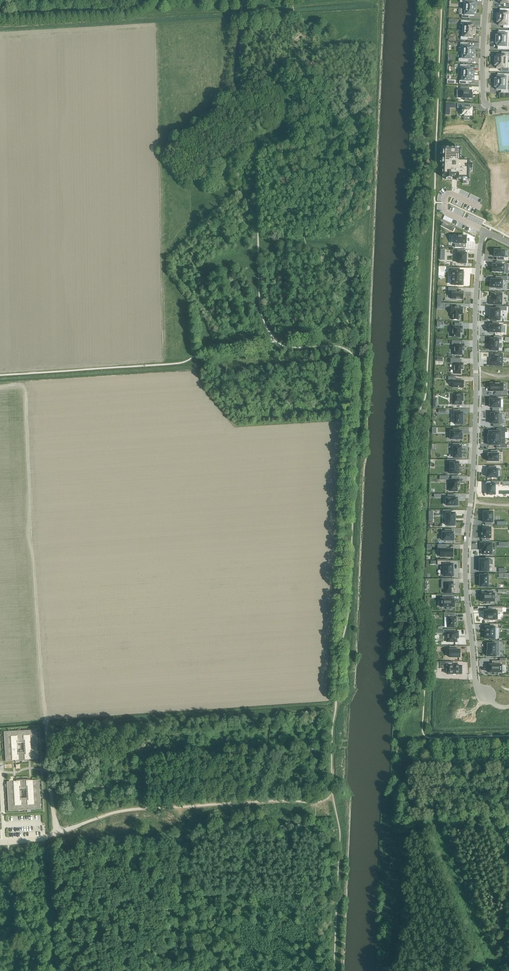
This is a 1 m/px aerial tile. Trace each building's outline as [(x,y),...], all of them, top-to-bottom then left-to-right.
[(463,9),(476,9),(476,7),(476,6),(475,6),(475,3),(471,2),(471,0),(460,0),(460,3),(463,3),(463,9)] [(476,9),(463,9),(463,15),(462,15),(462,18),(469,19),(469,16),(474,16),(474,13),(476,13),(476,12),(476,9)] [(508,19),(508,9),(503,9),(503,12),(499,12),(499,14),(497,14),(497,19),(508,19)] [(497,19),(497,23),(499,23),(499,25),(503,25),(503,28),(508,29),(508,19),(497,19)] [(462,31),(475,31),(475,29),(475,28),(473,28),(473,25),(470,24),(470,21),(461,21),(461,24),(462,25),(462,31)] [(475,34),(475,31),(462,31),(462,37),(461,37),(460,40),(468,41),(468,38),(473,38),(473,35),(475,35),(475,34)] [(496,40),(508,41),(508,34),(508,31),(502,31),(501,34),(498,34),(498,36),(496,36),(496,40)] [(496,40),(496,44),(497,44),(497,47),(502,47),(502,50),(508,50),(508,47),(508,41),(496,40)] [(461,53),(474,53),(474,49),(472,49),(472,47),(468,46),(468,43),(460,43),(460,46),(461,46),(461,53)] [(495,62),(508,62),(508,56),(508,53),(502,52),(502,55),(497,55),(497,58),(495,58),(495,62)] [(474,57),(474,53),(461,53),(461,59),(459,59),(459,62),(468,63),(468,60),(472,60),(472,57),(474,57)] [(508,62),(495,62),(495,66),(496,66),(496,68),(501,69),(501,72),(508,72),(508,69),(507,69),(508,62)] [(461,68),(461,75),(474,75),(474,72),(472,72),(472,69),(467,68),(468,65),(460,65),(460,68),(461,68)] [(495,83),(508,84),(508,77),(508,74),(502,74),(502,77),(497,77),(497,79),(495,79),(495,83)] [(474,75),(461,75),(460,81),(459,81),(459,84),(469,85),(469,82),(472,82),(472,79),(473,79),(474,75)] [(499,90),(501,90),(501,93),(508,93),(508,90),(507,90),(508,84),(495,83),(495,87),(496,87),(496,90),(497,90),(499,90)] [(461,87),(460,91),(461,91),(461,98),(464,98),(464,100),(468,100),(468,99),(472,99),(472,94),(471,94),(471,91),(469,91),(469,87),(461,87)] [(446,104),(446,115),(450,115),(450,108),(455,108),(455,104),(446,104)] [(457,104),(457,108),(461,108),(460,115),(464,115),(464,121),(469,122),(469,115),(472,115),(472,108),(470,108),(470,105),(458,104),(457,104)] [(443,149),(442,177),(454,178),(457,178),(457,181),(470,181),(471,161),(461,160),(462,149),(443,149)] [(454,236),(454,244),(455,244),(455,247),(462,248),(462,244),(465,244),(466,244),(467,236),(462,236),(462,235),(458,235),(458,236),(454,236)] [(457,250),(457,254),(458,254),(458,263),(466,263),(466,253),(464,253),(464,250),(457,250)] [(494,250),(494,255),(495,255),(495,257),(497,257),(496,260),(504,260),(504,257),(505,251),(494,250)] [(493,267),(493,272),(504,272),(504,265),(502,265),(502,262),(496,262),(496,265),(493,265),(493,267)] [(449,268),(449,271),(452,271),(451,285),(462,285),(462,280),(463,280),(463,277),(463,271),(456,271),(456,268),(449,268)] [(491,283),(491,288),(498,288),(498,289),(501,289),(501,288),(502,288),(502,281),(507,281),(508,277),(496,276),(496,280),(492,280),(492,283),(491,283)] [(448,288),(448,291),(452,292),(451,299),(453,299),(453,300),(456,300),(456,299),(463,299),(463,296),(464,296),(464,292),(463,292),(455,291),(455,288),(448,288)] [(490,297),(490,304),(502,305),(502,294),(492,293),(491,297),(490,297)] [(491,309),(490,320),(499,321),(500,311),(506,311),(506,306),(496,306),(496,309),(491,309)] [(451,307),(451,314),(453,314),(452,320),(458,320),(459,315),(462,315),(463,307),(459,307),(455,307),(451,307)] [(489,328),(489,333),(490,333),(490,334),(494,334),(494,333),(501,333),(501,326),(499,326),(499,322),(492,322),(492,325),(490,325),(490,328),(489,328)] [(453,327),(452,337),(460,337),(460,333),(462,333),(462,327),(461,327),(461,324),(455,323),(455,327),(453,327)] [(490,340),(490,351),(498,351),(498,340),(501,341),(501,337),(494,337),(494,340),(490,340)] [(452,341),(452,345),(455,345),(454,355),(462,355),(462,351),(464,351),(464,345),(462,345),(462,341),(452,341)] [(490,359),(490,366),(502,366),(502,355),(492,354),(491,359),(490,359)] [(451,359),(451,364),(454,364),(454,374),(461,374),(461,369),(463,369),(463,364),(461,364),(461,359),(451,359)] [(449,377),(449,381),(453,381),(453,388),(463,388),(463,385),(464,385),(464,382),(463,382),(464,381),(456,380),(456,377),(449,377)] [(503,383),(490,383),(490,392),(496,392),(499,392),(499,395),(507,395),(507,391),(506,391),(503,391),(503,383)] [(453,395),(453,405),(461,405),(461,401),(463,401),(463,395),(453,395)] [(490,400),(490,405),(491,405),(491,408),(492,408),(492,411),(499,411),(499,408),(500,408),(500,400),(490,400)] [(454,410),(454,414),(455,414),(455,424),(463,424),(463,413),(460,413),(460,410),(454,410)] [(451,432),(451,439),(462,439),(462,434),(461,434),(461,432),(460,432),(460,428),(453,428),(453,432),(451,432)] [(488,436),(488,439),(505,439),(505,433),(507,432),(507,429),(496,429),(496,432),(489,432),(489,436),(488,436)] [(488,439),(488,442),(489,442),(489,445),(496,445),(496,448),(507,448),(507,445),(505,445),(505,439),(488,439)] [(459,444),(453,444),(453,447),(454,447),(454,458),(461,458),(461,447),(459,447),(459,444)] [(489,457),(489,462),(499,462),(499,454),(498,454),(498,451),(492,451),(492,454),(489,454),(489,457)] [(456,460),(447,460),(447,463),(450,463),(450,474),(459,474),(459,463),(456,463),(456,460)] [(487,473),(487,478),(497,478),(497,470),(496,470),(496,466),(489,466),(489,470),(488,470),(488,473),(487,473)] [(450,480),(450,491),(458,491),(458,486),(459,486),(459,480),(458,480),(458,477),(452,476),(452,480),(450,480)] [(487,485),(487,495),(495,495),(495,485),(499,485),(499,481),(492,481),(492,485),(487,485)] [(446,499),(446,505),(457,505),(457,501),(457,500),(457,499),(455,499),(455,495),(448,495),(448,499),(446,499)] [(443,510),(443,514),(446,514),(446,525),(450,525),(450,526),(454,526),(454,525),(455,525),(455,513),(450,513),(450,510),(443,510)] [(483,512),(483,522),(485,522),(485,526),(491,526),(491,522),(492,522),(492,512),(483,512)] [(481,532),(481,538),(482,538),(482,541),(490,541),(490,538),(491,538),(491,528),(483,528),(483,532),(481,532)] [(443,533),(443,541),(448,541),(448,542),(451,542),(451,541),(454,541),(454,536),(453,536),(453,533),(451,533),(451,530),(445,530),(445,533),(443,533)] [(480,543),(480,550),(482,550),(482,554),(492,554),(492,543),(480,543)] [(438,545),(438,549),(440,549),(440,557),(453,557),(453,549),(444,549),(444,545),(438,545)] [(480,560),(480,572),(488,572),(488,560),(480,560)] [(437,561),(437,565),(444,565),(444,576),(452,576),(452,564),(450,564),(450,561),(437,561)] [(442,579),(442,583),(445,583),(445,589),(445,593),(452,593),(452,588),(453,588),(453,582),(452,582),(452,579),(442,579)] [(481,597),(481,602),(486,602),(486,604),(490,604),(490,602),(494,602),(494,594),(493,594),(493,590),(485,590),(485,594),(482,594),(482,597),(481,597)] [(441,599),(441,607),(445,607),(445,609),(450,609),(450,607),(454,607),(454,602),(454,599),(451,599),(451,595),(442,595),(442,599),(441,599)] [(484,611),(484,619),(497,619),(497,612),(502,612),(502,608),(492,608),(492,611),(488,611),(484,611)] [(443,613),(443,618),(447,618),(447,628),(454,628),(454,623),(456,623),(456,617),(455,617),(455,613),(443,613)] [(486,627),(486,639),(495,639),(495,628),(498,628),(498,624),(490,624),(490,627),(486,627)] [(447,632),(447,642),(457,642),(457,638),(458,638),(458,632),(447,632)] [(487,655),(487,656),(496,656),(499,656),(499,651),(496,651),(496,645),(499,645),(499,641),(492,641),(492,644),(488,644),(488,648),(488,651),(487,651),(487,652),(487,655)] [(450,650),(449,657),(460,657),(460,650),(456,650),(456,647),(450,647),(450,650)] [(489,668),(489,673),(493,673),(493,675),(497,675),(497,673),(502,673),(502,665),(506,665),(506,661),(492,661),(492,665),(489,665),(489,668)] [(447,669),(447,674),(453,674),(456,674),(462,674),(462,666),(453,666),(453,662),(440,662),(440,669),(447,669)] [(5,761),(13,761),(13,759),(15,759),(15,761),(28,761),(28,758),(30,758),(30,760),(38,759),(36,730),(3,732),(5,761)] [(8,811),(41,809),(39,780),(31,780),(31,782),(30,782),(29,780),(16,780),(16,783),(14,783),(14,781),(6,782),(8,811)]
